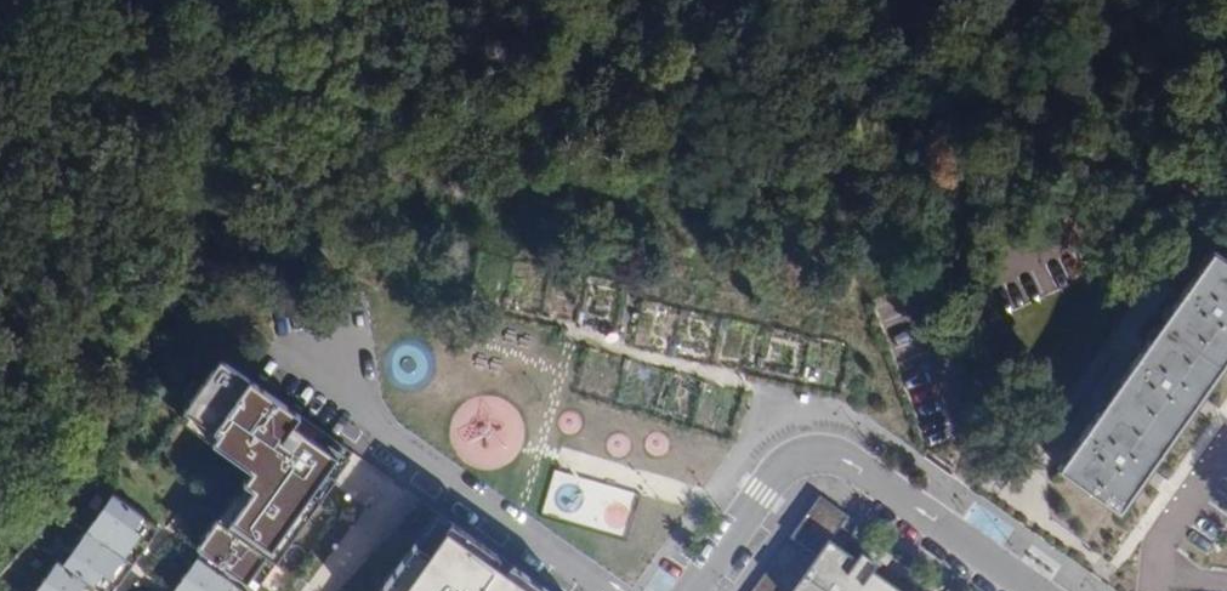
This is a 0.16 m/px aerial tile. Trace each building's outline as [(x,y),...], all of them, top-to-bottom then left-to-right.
[(1222,254),(1064,471),(1116,508),(1124,514),(1226,373),(1226,258),(1222,254)] [(221,358),(186,403),(258,469),(180,590),(240,590),(354,448),(221,358)] [(116,496),(65,566),(60,562),(39,590),(120,590),(162,530),(116,496)] [(873,575),(878,568),(862,557),(858,563),(841,551),(860,524),(820,496),(752,590),(896,590),(873,575)] [(439,510),(417,541),(381,590),(554,590),(439,510)]
